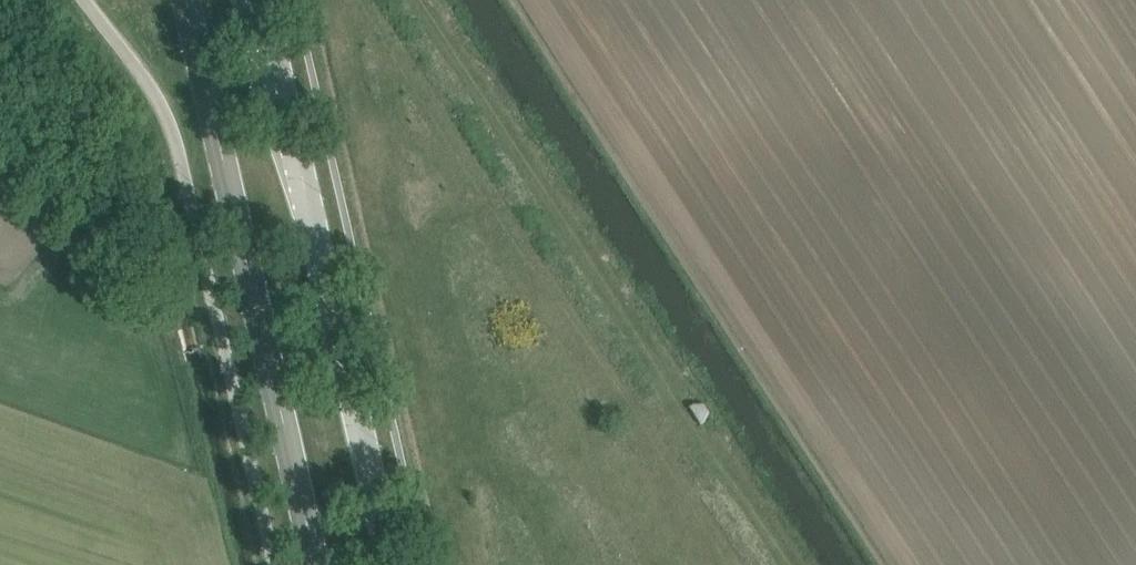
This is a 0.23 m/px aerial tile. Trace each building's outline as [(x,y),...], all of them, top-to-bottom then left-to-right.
[(699,409),(695,411),(708,432),(711,429),(716,418),(710,408),(699,409)]
